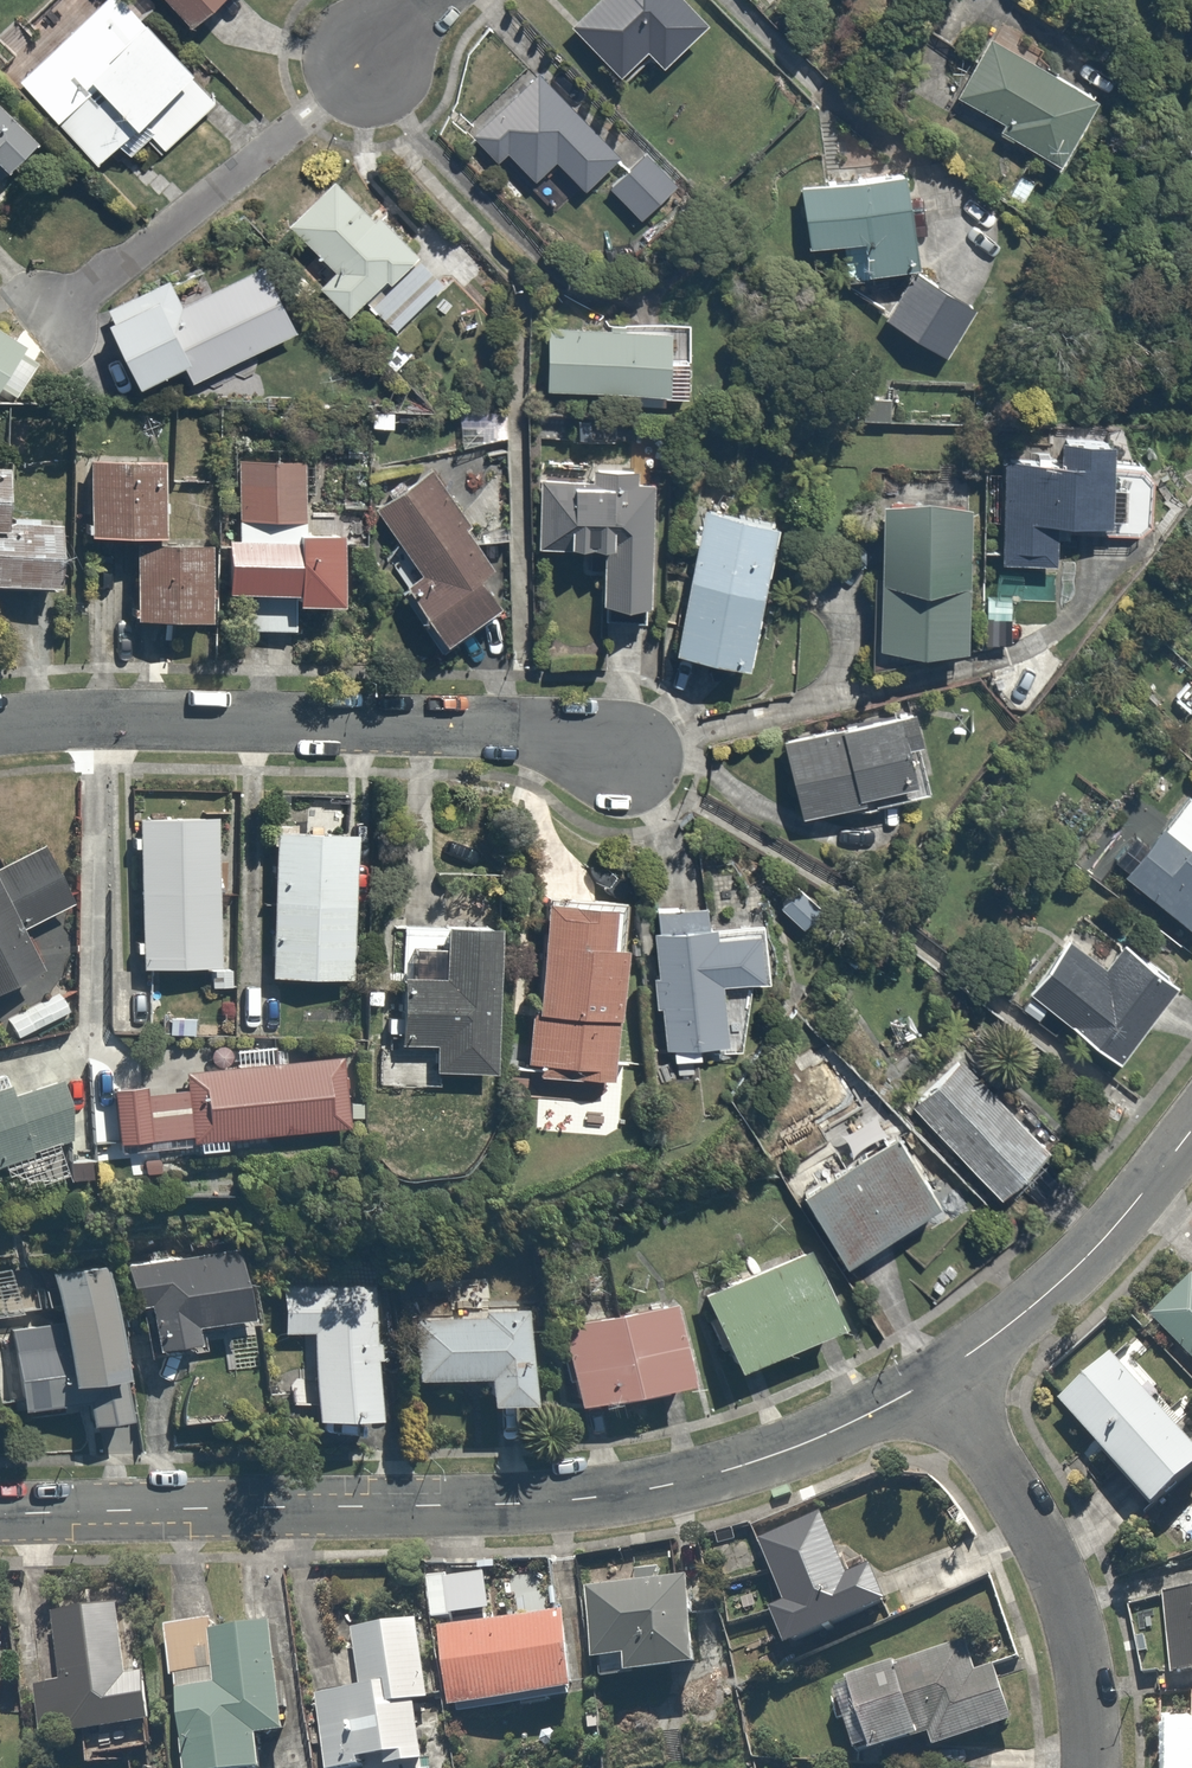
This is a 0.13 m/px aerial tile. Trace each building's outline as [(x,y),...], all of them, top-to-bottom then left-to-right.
[(132,0),(105,0),(22,81),(106,168),(144,131),(165,153),(224,96),(132,0)] [(203,27),(229,0),(175,0),(203,27)] [(575,24),(625,75),(649,52),(666,70),(718,18),(700,0),(599,0),(575,24)] [(1109,95),(994,39),(963,101),(1005,122),(1001,131),(1074,167),(1109,95)] [(621,152),(539,70),(474,135),(503,164),(509,158),(535,185),(561,160),(597,197),(606,188),(643,226),(684,186),(635,137),(621,152)] [(0,105),(0,171),(6,177),(39,146),(0,105)] [(912,174),(800,188),(807,247),(839,243),(844,277),(924,267),(912,174)] [(388,208),(379,217),(340,177),(290,225),(333,270),(319,284),(355,322),(370,308),(396,335),(446,286),(420,259),(429,251),(388,208)] [(187,367),(193,381),(304,329),(267,251),(177,293),(172,283),(113,311),(147,385),(187,367)] [(919,270),(887,319),(945,357),(977,309),(919,270)] [(554,322),(552,389),(694,393),(696,327),(554,322)] [(27,345),(0,329),(0,389),(27,345)] [(1066,459),(1008,456),(1003,562),(1061,565),(1062,531),(1164,536),(1168,468),(1123,466),(1124,440),(1067,437),(1066,459)] [(160,463),(89,460),(86,537),(157,540),(160,463)] [(308,464),(238,462),(236,538),(226,538),(224,635),(295,636),(295,609),(343,610),(345,513),(307,513),(308,464)] [(470,520),(431,465),(375,506),(421,569),(406,580),(410,586),(403,592),(440,642),(500,599),(478,570),(491,560),(464,524),(470,520)] [(58,594),(62,523),(5,520),(8,469),(0,469),(0,591),(58,594)] [(659,484),(542,482),(540,548),(609,549),(607,605),(657,606),(659,484)] [(981,505),(889,502),(885,647),(976,650),(981,505)] [(788,526),(707,509),(678,650),(759,667),(788,526)] [(213,550),(137,548),(135,621),(211,623),(213,550)] [(910,710),(786,742),(806,818),(930,787),(910,710)] [(1126,876),(1191,927),(1191,789),(1126,876)] [(218,814),(140,816),(143,971),(221,969),(218,814)] [(1105,827),(1074,867),(1100,886),(1130,846),(1105,827)] [(359,833),(272,830),(267,978),(354,981),(359,833)] [(0,866),(0,996),(47,973),(28,934),(78,909),(45,843),(0,866)] [(802,882),(778,908),(805,934),(829,908),(802,882)] [(614,907),(544,902),(537,1016),(528,1015),(525,1063),(537,1064),(536,1080),(620,1085),(629,952),(611,950),(614,907)] [(667,1051),(673,1051),(674,1064),(707,1062),(706,1048),(733,1046),(728,987),(769,984),(765,923),(723,926),(721,903),(655,908),(667,1051)] [(493,1078),(501,927),(406,922),(398,1052),(436,1054),(435,1074),(493,1078)] [(1074,939),(1034,993),(1127,1062),(1188,979),(1132,937),(1111,966),(1074,939)] [(186,1083),(113,1090),(119,1153),(355,1128),(347,1056),(186,1073),(186,1083)] [(963,1056),(914,1106),(1006,1196),(1055,1146),(963,1056)] [(81,1139),(60,1079),(19,1094),(15,1082),(0,1087),(0,1168),(81,1139)] [(808,1192),(852,1263),(946,1205),(902,1134),(808,1192)] [(704,1294),(739,1375),(848,1328),(813,1247),(704,1294)] [(246,1248),(131,1266),(138,1308),(151,1306),(158,1354),(203,1347),(201,1330),(257,1321),(246,1248)] [(62,1322),(11,1331),(25,1415),(90,1403),(94,1428),(139,1420),(111,1263),(54,1273),(62,1322)] [(1154,1318),(1191,1357),(1191,1280),(1154,1318)] [(383,1419),(373,1285),(282,1291),(285,1335),(311,1334),(317,1424),(383,1419)] [(563,1329),(579,1409),(697,1385),(680,1304),(563,1329)] [(530,1310),(405,1317),(409,1382),(490,1378),(491,1407),(535,1404),(530,1310)] [(1065,1407),(1164,1513),(1191,1486),(1191,1427),(1122,1353),(1065,1407)] [(779,1614),(798,1657),(902,1611),(885,1573),(863,1582),(832,1512),(762,1543),(791,1608),(779,1614)] [(699,1578),(586,1592),(596,1672),(635,1667),(638,1685),(711,1676),(699,1578)] [(1166,1597),(1174,1681),(1191,1680),(1191,1594),(1166,1597)] [(92,1738),(93,1759),(150,1754),(148,1733),(165,1731),(160,1675),(138,1677),(131,1606),(60,1612),(66,1685),(36,1687),(41,1742),(92,1738)] [(447,1629),(458,1714),(587,1697),(576,1612),(447,1629)] [(355,1629),(362,1692),(317,1697),(325,1767),(407,1767),(427,1766),(420,1706),(437,1704),(427,1620),(355,1629)] [(169,1631),(190,1767),(275,1767),(270,1741),(294,1737),(276,1626),(225,1634),(223,1623),(169,1631)] [(15,1637),(0,1633),(0,1691),(15,1637)] [(835,1693),(862,1767),(867,1767),(936,1743),(940,1754),(1018,1726),(999,1673),(980,1680),(967,1646),(835,1693)]
